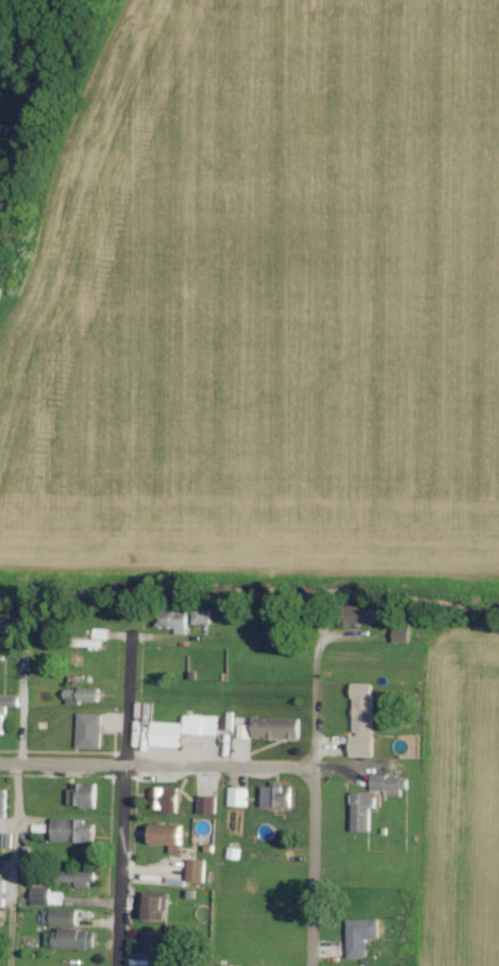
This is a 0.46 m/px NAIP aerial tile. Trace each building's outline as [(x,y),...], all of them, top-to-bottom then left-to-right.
[(370,604),(347,604),(348,623),(371,622),(370,604)] [(210,623),(211,607),(193,606),(192,622),(210,623)] [(176,626),(176,632),(186,633),(187,610),(157,609),(157,625),(176,626)] [(78,638),(77,645),(102,646),(102,638),(109,639),(109,628),(94,627),(94,639),(78,638)] [(410,627),(394,627),(394,640),(409,641),(410,627)] [(373,756),(374,683),(354,682),(353,733),(351,733),(351,755),(373,756)] [(99,702),(100,688),(66,688),(66,701),(99,702)] [(4,733),(4,705),(18,706),(19,696),(0,696),(0,733),(4,733)] [(102,713),(78,712),(77,747),(101,748),(102,713)] [(217,714),(185,713),(185,721),(152,720),(152,745),(180,746),(180,733),(217,734),(217,714)] [(300,717),(254,716),(254,736),(300,737),(300,717)] [(372,775),(371,788),(408,789),(408,776),(372,775)] [(262,806),(291,806),(291,786),(282,786),(282,781),(271,780),(271,785),(262,785),(262,806)] [(69,783),(68,805),(96,806),(97,784),(69,783)] [(178,787),(150,786),(150,809),(178,810),(178,787)] [(248,787),(230,786),(230,805),(248,805),(248,787)] [(371,830),(371,806),(376,806),(376,791),(352,791),(352,830),(371,830)] [(216,813),(217,795),(199,794),(198,813),(216,813)] [(52,840),(95,841),(95,823),(85,823),(85,818),(53,817),(52,840)] [(183,826),(153,825),(152,843),(171,843),(170,852),(182,852),(183,826)] [(228,856),(239,857),(240,847),(230,846),(228,856)] [(204,881),(205,859),(188,858),(187,880),(204,881)] [(96,870),(61,870),(61,880),(77,881),(77,884),(96,885),(96,870)] [(33,885),(32,903),(64,904),(64,891),(51,891),(51,886),(33,885)] [(146,917),(168,918),(169,892),(147,891),(146,917)] [(43,924),(77,925),(77,909),(43,908),(43,924)] [(380,938),(379,917),(347,918),(348,956),(368,956),(367,938),(380,938)] [(46,929),(46,947),(95,947),(95,930),(46,929)] [(142,930),(142,948),(162,949),(163,930),(142,930)]
